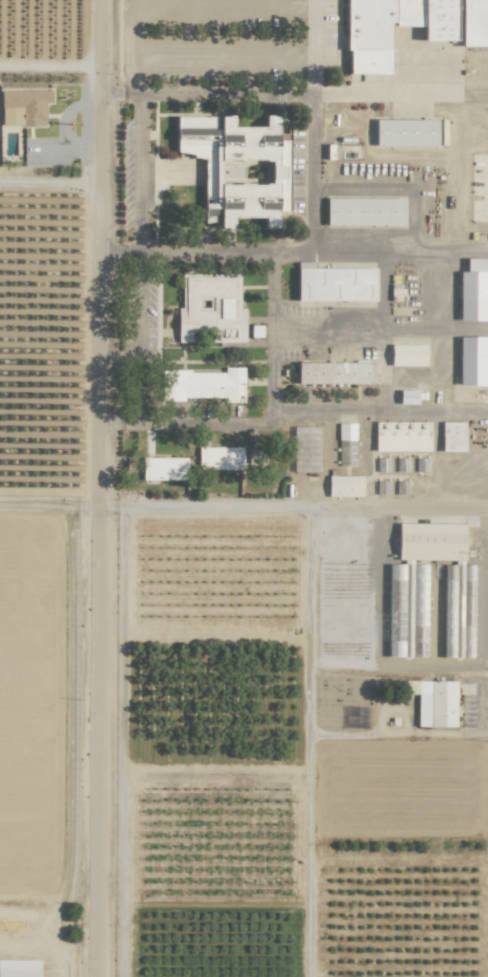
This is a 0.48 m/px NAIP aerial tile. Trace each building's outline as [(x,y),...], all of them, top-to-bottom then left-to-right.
[(390,25),(423,25),(423,40),(456,40),(456,0),(347,0),(346,72),(390,72),(390,25)] [(487,0),(461,0),(461,46),(487,46),(487,0)] [(118,82),(304,79),(304,247),(262,258),(281,490),(122,499),(118,82)] [(0,90),(1,126),(45,126),(44,103),(51,103),(51,90),(0,90)] [(437,120),(375,119),(375,145),(436,146),(437,120)] [(325,226),(402,227),(403,199),(326,198),(325,226)] [(487,320),(486,299),(487,299),(487,272),(486,258),(465,259),(466,271),(458,272),(459,321),(487,320)] [(312,269),(312,263),(296,263),(297,302),(375,301),(374,268),(312,269)] [(486,385),(486,337),(459,337),(458,385),(486,385)] [(425,366),(425,344),(390,345),(390,366),(425,366)] [(373,384),(374,363),(297,362),(297,383),(373,384)] [(399,404),(417,404),(417,390),(399,390),(399,404)] [(429,422),(375,421),(374,451),(429,452),(429,422)] [(441,451),(464,451),(464,422),(441,422),(441,451)] [(338,465),(354,466),(355,424),(338,423),(338,465)] [(292,471),(318,472),(318,427),(293,427),(292,471)] [(328,497),(362,497),(361,476),(327,476),(328,497)] [(464,560),(464,524),(397,523),(397,559),(464,560)] [(387,656),(425,657),(427,565),(388,564),(387,656)] [(455,682),(404,681),(404,695),(417,695),(417,727),(454,727),(455,682)] [(39,960),(0,960),(0,976),(38,976),(39,960)]
